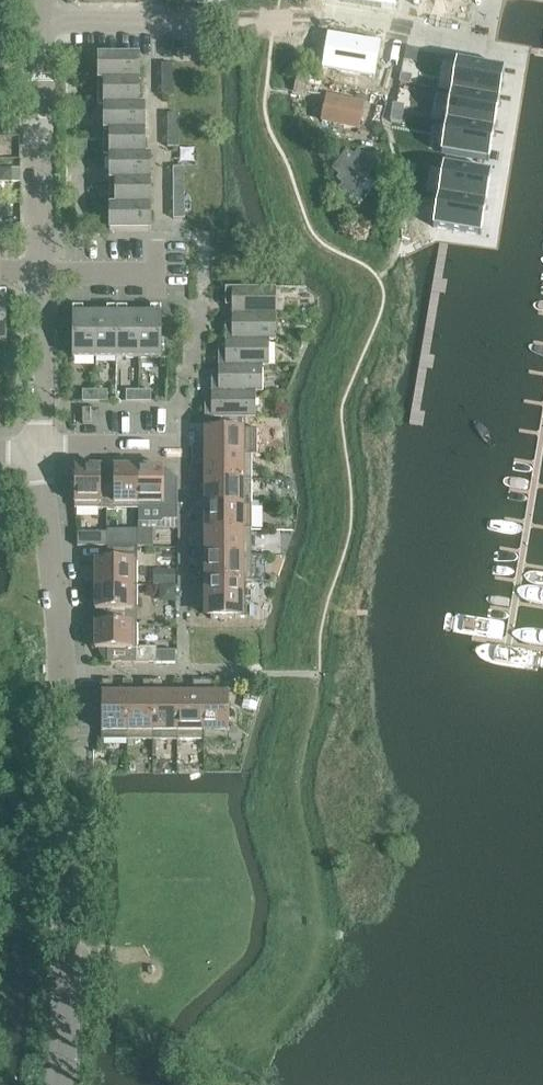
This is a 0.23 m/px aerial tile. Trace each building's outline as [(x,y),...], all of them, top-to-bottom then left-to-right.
[(395,11),(397,0),(329,0),(395,11)] [(329,34),(324,68),(375,76),(380,42),(329,34)] [(103,105),(140,105),(140,55),(98,55),(98,73),(103,73),(103,105)] [(456,61),(451,92),(499,101),(505,69),(456,61)] [(162,64),(162,73),(173,73),(173,64),(162,64)] [(162,73),(162,81),(173,81),(173,73),(162,73)] [(412,76),(401,74),(399,84),(410,86),(412,76)] [(162,81),(162,89),(173,89),(173,81),(162,81)] [(173,89),(162,89),(162,97),(173,97),(173,89)] [(451,92),(446,122),(494,130),(499,101),(451,92)] [(323,119),(358,127),(363,104),(329,96),(323,119)] [(404,106),(392,104),(390,122),(401,124),(404,106)] [(109,123),(109,155),(145,155),(145,105),(140,105),(103,105),(103,123),(109,123)] [(168,114),(168,123),(178,123),(178,114),(168,114)] [(446,122),(441,153),(489,162),(494,130),(446,122)] [(168,123),(168,131),(179,131),(178,123),(168,123)] [(168,131),(168,139),(179,139),(179,131),(168,131)] [(179,139),(168,139),(168,147),(179,147),(179,139)] [(332,170),(339,176),(336,180),(342,184),(337,191),(350,201),(377,165),(373,162),(383,149),(361,146),(354,155),(346,150),(332,170)] [(145,155),(109,155),(109,173),(115,173),(115,213),(109,213),(109,232),(151,232),(151,155),(145,155)] [(443,165),(438,196),(486,204),(491,173),(443,165)] [(173,168),(173,176),(184,176),(184,168),(173,168)] [(11,181),(11,169),(4,169),(0,173),(0,181),(11,181)] [(11,169),(11,181),(21,182),(21,169),(11,169)] [(173,176),(173,185),(184,185),(184,176),(173,176)] [(412,183),(402,181),(399,199),(409,201),(412,183)] [(173,185),(173,193),(184,193),(184,185),(173,185)] [(173,193),(173,202),(184,202),(184,193),(173,193)] [(438,196),(433,227),(481,235),(486,204),(438,196)] [(173,202),(173,210),(184,210),(184,202),(173,202)] [(184,210),(173,210),(173,219),(184,219),(184,210)] [(232,301),(232,314),(276,314),(276,288),(225,288),(225,301),(232,301)] [(72,358),(95,358),(95,314),(83,314),(83,307),(73,307),(73,314),(72,358)] [(95,358),(117,358),(117,307),(107,307),(107,314),(95,314),(95,358)] [(117,358),(139,358),(139,314),(127,314),(127,307),(117,307),(117,358)] [(139,314),(139,358),(161,358),(161,314),(161,307),(151,307),(151,314),(139,314)] [(225,327),(225,340),(269,341),(276,341),(276,314),(232,314),(232,327),(225,327)] [(219,353),(219,366),(262,366),(269,366),(269,341),(225,340),(225,353),(219,353)] [(212,379),(212,392),(255,392),(262,392),(262,366),(219,366),(219,379),(212,379)] [(82,402),(95,402),(95,391),(82,391),(82,402)] [(95,391),(95,402),(107,402),(107,391),(95,391)] [(139,402),(139,391),(126,391),(126,402),(139,402)] [(151,391),(139,391),(139,402),(151,402),(151,391)] [(255,392),(212,392),(212,405),(205,405),(205,418),(255,418),(255,392)] [(99,424),(99,409),(82,409),(83,424),(99,424)] [(192,445),(192,455),(243,455),(243,454),(243,419),(221,419),(221,429),(205,429),(205,445),(192,445)] [(205,465),(205,480),(251,480),(251,454),(243,454),(243,455),(192,455),(192,465),(205,465)] [(75,509),(101,509),(101,479),(101,467),(75,467),(75,509)] [(101,509),(139,509),(139,467),(114,467),(114,479),(101,479),(101,509)] [(139,467),(139,509),(139,522),(161,522),(164,520),(177,520),(177,479),(163,479),(164,468),(139,467)] [(192,496),(192,505),(251,506),(251,480),(205,480),(205,495),(192,496)] [(205,515),(205,530),(251,531),(251,506),(192,505),(192,515),(205,515)] [(139,522),(139,546),(154,546),(154,528),(143,528),(143,522),(139,522)] [(192,545),(192,555),(251,556),(251,531),(205,530),(205,545),(192,545)] [(77,533),(77,547),(107,547),(107,538),(107,533),(77,533)] [(107,538),(107,547),(108,547),(122,547),(122,533),(107,533),(107,538)] [(96,561),(96,585),(137,586),(137,547),(108,547),(108,561),(96,561)] [(205,581),(211,581),(246,581),(251,581),(251,556),(192,555),(192,565),(205,565),(205,581)] [(153,584),(175,584),(175,570),(153,570),(153,584)] [(246,581),(211,581),(211,619),(237,619),(237,618),(250,618),(250,606),(246,606),(246,581)] [(107,610),(107,624),(137,624),(147,624),(147,609),(137,609),(137,586),(96,585),(96,610),(107,610)] [(137,624),(107,624),(95,624),(95,649),(107,650),(107,663),(156,663),(156,651),(153,648),(137,648),(137,624)] [(102,740),(128,740),(128,681),(123,681),(123,694),(113,694),(113,681),(102,681),(102,694),(102,740)] [(128,740),(153,740),(153,681),(143,681),(143,694),(133,694),(133,681),(128,681),(128,740)] [(153,740),(177,740),(178,694),(162,694),(162,681),(153,681),(153,740)] [(177,740),(202,740),(203,681),(193,681),(193,694),(182,694),(182,681),(178,681),(178,694),(177,740)] [(203,681),(202,740),(229,740),(229,694),(212,694),(212,681),(203,681)]
